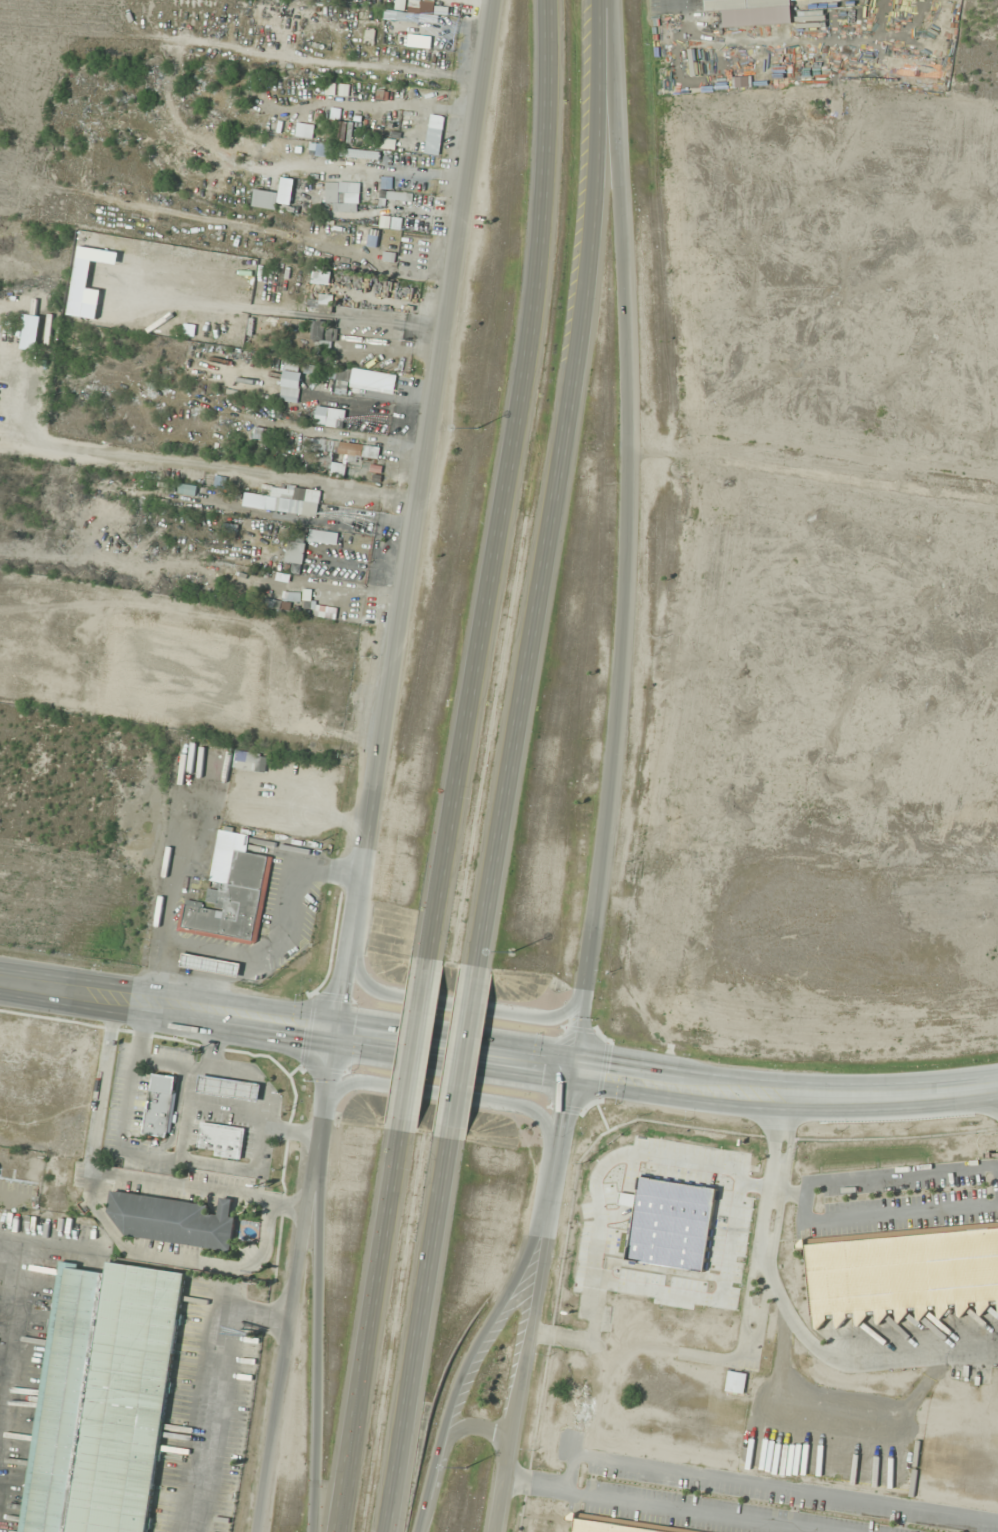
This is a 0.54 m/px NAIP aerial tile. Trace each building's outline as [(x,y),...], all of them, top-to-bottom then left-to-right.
[(706,11),(791,7),(791,0),(705,0),(706,11)] [(386,20),(419,20),(419,12),(386,12),(386,20)] [(426,50),(428,41),(398,33),(395,42),(426,50)] [(352,142),(354,123),(339,121),(337,140),(352,142)] [(382,148),(396,149),(397,140),(383,139),(382,148)] [(360,182),(326,182),(326,202),(334,202),(334,222),(360,222),(360,182)] [(278,209),(280,191),(256,189),(254,207),(278,209)] [(336,299),(309,297),(307,319),(317,320),(314,355),(331,357),(336,299)] [(280,400),(298,403),(301,389),(283,385),(280,400)] [(271,440),(271,427),(255,427),(255,440),(271,440)] [(363,456),(365,443),(320,438),(318,451),(363,456)] [(197,485),(180,484),(180,494),(196,495),(197,485)] [(322,491),(270,484),(266,509),(319,516),(322,491)] [(287,563),(305,564),(307,533),(289,532),(287,563)] [(298,690),(304,689),(302,678),(296,679),(298,690)] [(177,931),(257,944),(271,856),(245,852),(248,834),(219,830),(207,903),(183,898),(177,931)] [(241,962),(184,952),(181,967),(239,977),(241,962)] [(178,1077),(153,1073),(144,1134),(170,1137),(178,1077)] [(259,1101),(262,1084),(201,1074),(198,1092),(259,1101)] [(241,1158),(245,1127),(202,1121),(198,1146),(209,1148),(209,1154),(241,1158)] [(210,1205),(118,1191),(112,1233),(232,1251),(237,1217),(232,1216),(234,1199),(222,1197),(219,1215),(209,1214),(210,1205)] [(800,1249),(806,1248),(815,1334),(826,1323),(826,1316),(835,1315),(836,1326),(840,1326),(852,1314),(854,1314),(855,1326),(859,1325),(873,1311),(875,1314),(876,1323),(902,1321),(912,1311),(921,1320),(932,1309),(941,1318),(952,1307),(961,1316),(977,1301),(978,1311),(982,1315),(997,1299),(997,1222),(799,1241),(800,1249)] [(21,1531),(147,1531),(186,1274),(113,1263),(112,1271),(61,1263),(21,1531)] [(570,1513),(570,1516),(577,1517),(575,1531),(697,1531),(570,1513)]
